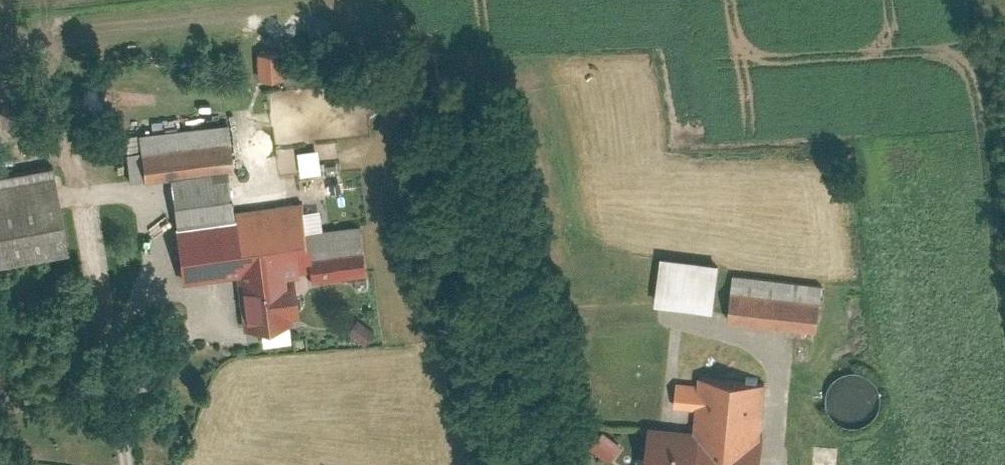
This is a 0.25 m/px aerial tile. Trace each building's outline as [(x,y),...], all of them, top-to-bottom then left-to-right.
[(257,53),(259,78),(283,76),(281,51),(257,53)] [(137,134),(141,155),(228,142),(225,121),(137,134)] [(144,178),(168,174),(226,166),(232,165),(228,142),(141,155),(144,178)] [(321,151),(303,153),(305,174),(323,173),(321,151)] [(49,164),(0,174),(0,262),(67,249),(49,164)] [(168,174),(176,227),(235,218),(233,210),(226,166),(168,174)] [(176,227),(184,280),(236,272),(244,327),(260,325),(288,321),(291,321),(290,314),(297,313),(291,271),(307,269),(306,262),(310,261),(305,231),(302,210),(301,200),(233,210),(235,218),(176,227)] [(319,207),(302,210),(305,231),(323,229),(319,207)] [(323,229),(305,231),(310,261),(364,253),(360,224),(323,229)] [(307,269),(309,281),(354,275),(367,273),(364,253),(310,261),(306,262),(307,269)] [(719,262),(662,254),(655,301),(713,309),(719,262)] [(369,287),(367,273),(354,275),(356,289),(369,287)] [(734,273),(729,318),(817,328),(822,284),(734,273)] [(358,318),(349,331),(364,343),(374,330),(358,318)] [(263,344),(291,339),(288,321),(260,325),(263,344)] [(699,374),(698,385),(679,383),(677,403),(698,405),(695,430),(649,425),(645,464),(760,464),(764,434),(760,433),(765,381),(699,374)] [(621,443),(604,430),(591,447),(609,460),(621,443)] [(814,447),(813,464),(836,464),(837,448),(814,447)]
